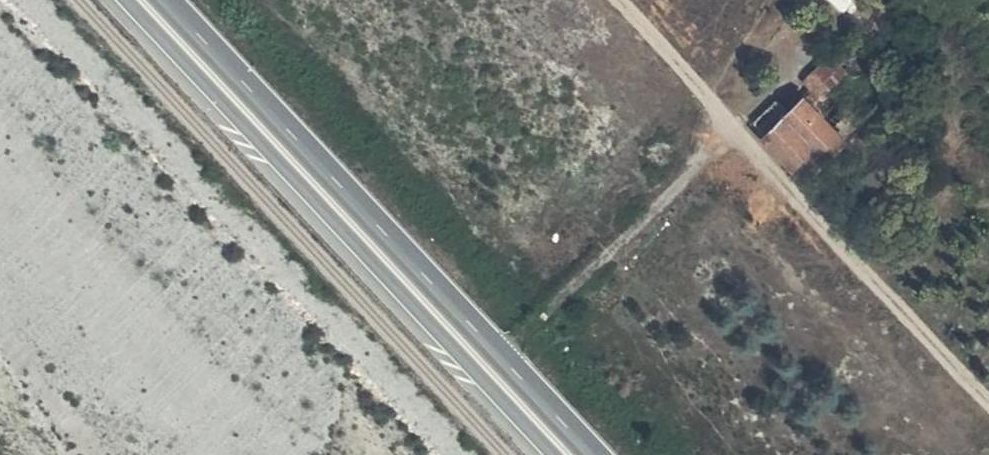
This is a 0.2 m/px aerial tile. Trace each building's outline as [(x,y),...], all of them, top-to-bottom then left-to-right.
[(797,85),(802,90),(814,100),(871,43),(855,26),(797,85)] [(814,100),(802,90),(786,105),(768,90),(748,113),(803,164),(838,127),(896,70),(871,43),(814,100)]
